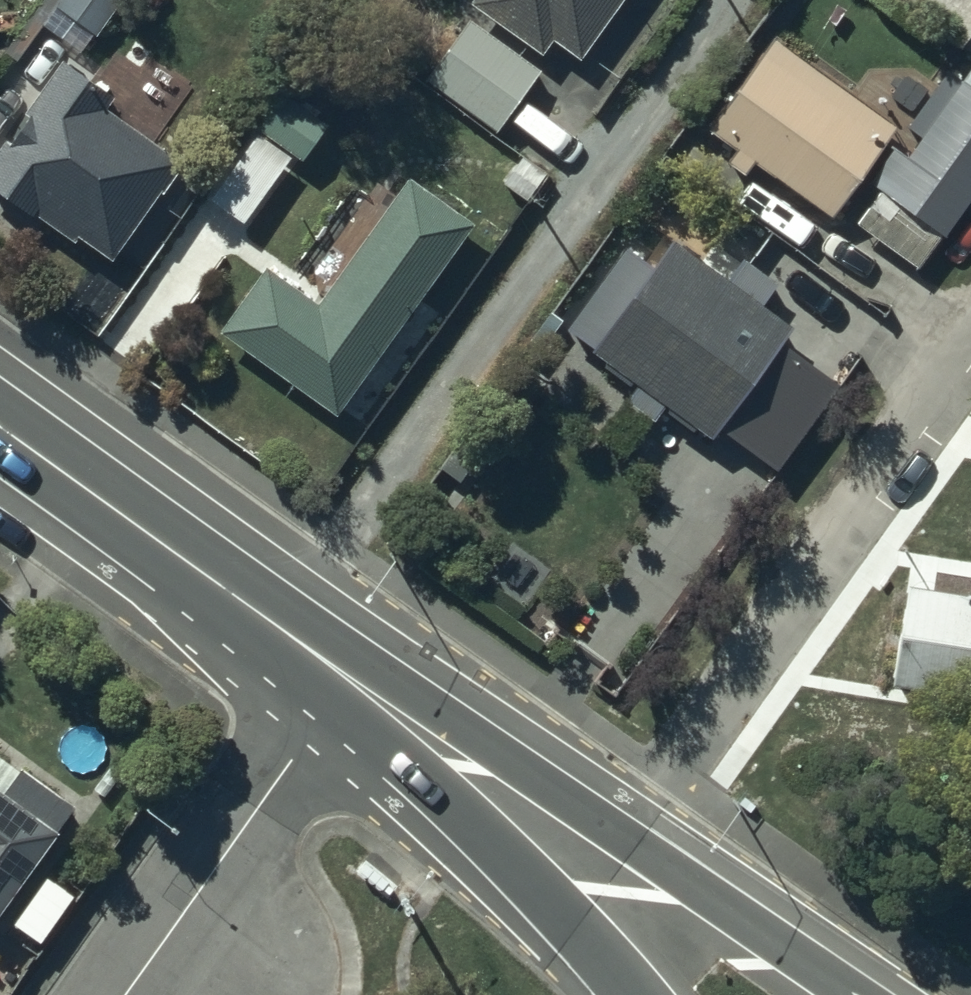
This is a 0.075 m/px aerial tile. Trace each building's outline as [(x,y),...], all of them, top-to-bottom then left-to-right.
[(39,17),(84,49),(118,0),(52,0),(39,17)] [(540,45),(551,30),(578,49),(613,0),(478,0),(540,45)] [(540,62),(467,8),(420,72),(494,126),(540,62)] [(959,39),(970,47),(970,23),(959,39)] [(769,28),(706,120),(738,142),(727,157),(743,168),(752,155),(832,210),(897,117),(769,28)] [(60,46),(0,130),(0,183),(71,234),(76,227),(109,251),(181,150),(103,94),(111,83),(60,46)] [(865,173),(878,181),(854,216),(917,259),(939,226),(946,231),(970,194),(970,55),(960,70),(946,60),(903,122),(914,129),(905,144),(891,134),(865,173)] [(255,123),(203,187),(242,215),(291,147),(300,154),(327,120),(281,84),(252,120),(255,123)] [(263,254),(216,319),(334,407),(471,216),(407,170),(318,294),(263,254)] [(748,260),(737,276),(668,225),(630,275),(616,265),(570,327),(604,352),(601,357),(628,377),(631,373),(634,376),(624,390),(653,411),(663,397),(667,401),(665,404),(691,424),(694,421),(706,430),(724,406),(761,434),(731,474),(758,495),(832,395),(769,348),(792,317),(761,293),(772,278),(748,260)] [(903,575),(888,674),(970,686),(970,585),(903,575)] [(70,797),(16,758),(0,780),(0,894),(70,797)]
